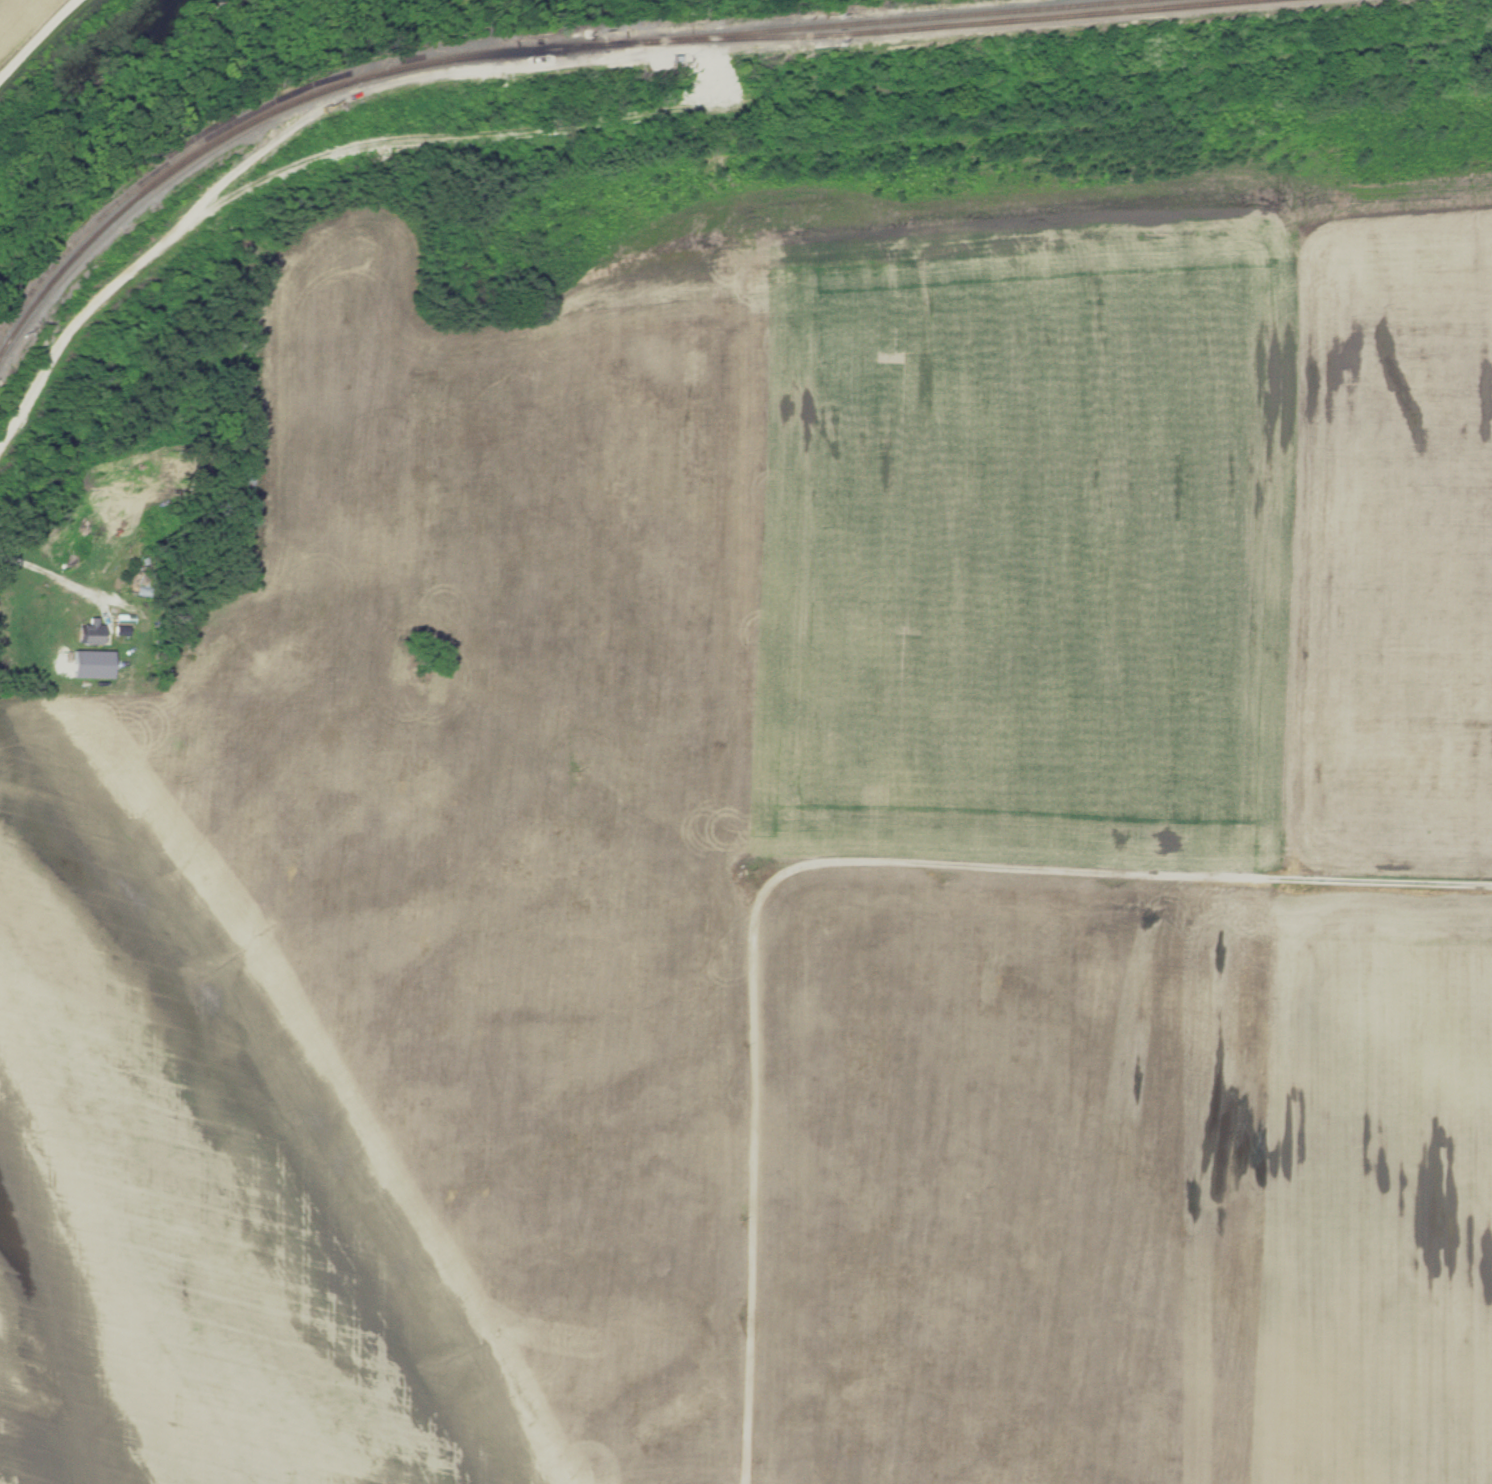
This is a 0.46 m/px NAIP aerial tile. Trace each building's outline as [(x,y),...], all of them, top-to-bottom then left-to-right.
[(99,617),(87,617),(87,624),(81,623),(80,644),(99,644),(99,617)]
